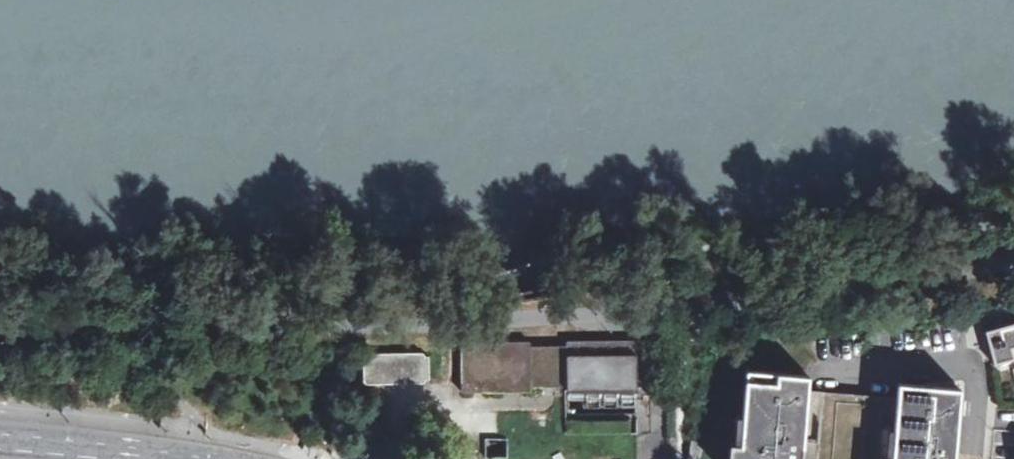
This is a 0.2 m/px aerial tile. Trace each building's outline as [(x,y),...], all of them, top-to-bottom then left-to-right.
[(991,331),(1000,364),(1013,360),(1013,325),(991,331)] [(460,343),(461,392),(531,391),(531,387),(566,386),(566,391),(637,390),(636,341),(620,341),(585,341),(566,342),(566,347),(529,348),(529,342),(460,343)] [(372,343),(373,380),(438,379),(437,342),(404,343),(372,343)] [(904,382),(903,396),(812,388),(813,373),(755,368),(746,458),(957,458),(964,388),(904,382)] [(685,458),(702,458),(704,444),(687,442),(685,458)]
